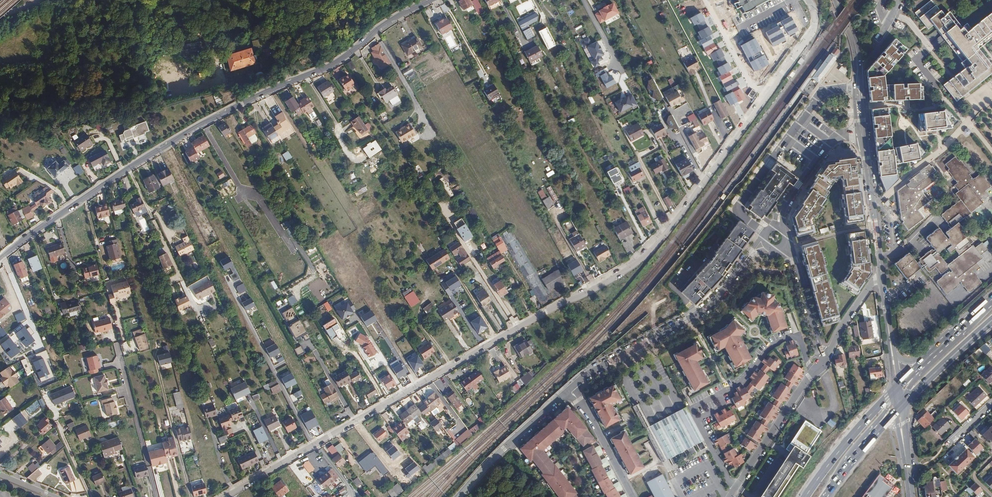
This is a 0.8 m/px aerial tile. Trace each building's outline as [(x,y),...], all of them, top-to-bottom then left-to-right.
[(459,1),(463,10),(471,5),(469,0),(461,0),(459,1)] [(762,3),(760,0),(737,0),(739,2),(734,4),(737,9),(741,7),(744,12),(743,14),(751,10),(762,3)] [(925,26),(927,28),(927,29),(933,25),(962,62),(960,63),(964,69),(943,85),(956,102),(974,87),(991,73),(991,66),(979,50),(991,39),(991,12),(971,29),(967,23),(961,27),(949,12),(943,16),(931,0),(922,7),(915,13),(925,26)] [(599,13),(595,15),(600,24),(619,14),(614,4),(609,7),(603,9),(603,10),(599,12),(599,13)] [(517,19),(520,28),(538,21),(535,12),(517,19)] [(694,25),(705,20),(701,12),(690,18),(694,25)] [(790,16),(776,24),(778,26),(766,32),(774,47),(781,43),(781,44),(786,42),(783,37),(788,35),(788,36),(797,30),(790,16)] [(452,29),(446,19),(444,21),(440,23),(436,25),(442,35),(452,29)] [(713,61),(724,56),(720,48),(717,50),(710,35),(712,34),(709,27),(698,32),(701,39),(699,40),(707,56),(710,54),(713,61)] [(555,44),(547,28),(538,32),(547,48),(555,44)] [(413,34),(399,43),(407,54),(420,45),(413,34)] [(768,64),(754,38),(740,46),(754,71),(768,64)] [(906,49),(895,39),(867,71),(870,100),(876,100),(876,101),(905,100),(919,100),(919,98),(923,98),(922,88),(920,88),(920,84),(883,85),(882,75),(885,71),(886,73),(904,53),(903,52),(906,49)] [(383,51),(378,44),(371,48),(373,51),(376,57),(374,58),(373,61),(374,64),(377,64),(381,70),(391,64),(385,55),(381,57),(379,53),(383,51)] [(537,46),(524,52),(530,62),(542,56),(540,51),(537,46)] [(251,49),(226,56),(231,71),(255,63),(254,60),(257,59),(256,56),(253,56),(251,49)] [(821,66),(812,78),(818,83),(827,71),(835,59),(839,51),(835,49),(830,55),(829,55),(824,62),(821,66)] [(694,56),(684,62),(690,74),(695,71),(694,70),(700,67),(694,56)] [(821,66),(824,62),(820,60),(787,105),(791,107),(807,86),(812,78),(821,66)] [(351,61),(346,64),(350,70),(355,67),(351,61)] [(737,86),(728,72),(732,70),(728,63),(717,68),(721,75),(718,77),(726,92),(737,86)] [(411,66),(402,71),(405,76),(413,71),(411,66)] [(841,66),(838,70),(844,74),(847,70),(841,66)] [(332,73),(336,79),(341,77),(337,70),(332,73)] [(605,73),(599,76),(606,88),(615,83),(611,76),(608,78),(605,73)] [(348,74),(339,80),(345,91),(355,85),(348,74)] [(672,77),(668,79),(672,86),(676,84),(672,77)] [(662,97),(652,79),(647,81),(647,87),(652,97),(658,100),(662,97)] [(327,81),(317,87),(323,97),(333,90),(327,81)] [(710,82),(706,84),(710,92),(714,90),(710,82)] [(679,84),(662,91),(669,107),(673,106),(674,109),(687,103),(679,84)] [(489,100),(500,95),(494,85),(490,87),(491,88),(484,92),(489,100)] [(385,102),(389,100),(396,95),(397,95),(392,86),(385,91),(384,89),(379,92),(385,102)] [(745,98),(740,89),(725,96),(730,106),(745,98)] [(212,95),(214,102),(220,100),(217,93),(212,95)] [(288,99),(285,102),(291,112),(294,110),(297,116),(302,113),(299,108),(298,108),(290,95),(287,97),(288,99)] [(396,95),(389,100),(392,103),(399,99),(396,95)] [(808,97),(804,95),(800,101),(803,104),(808,97)] [(298,105),(303,114),(306,112),(308,115),(313,112),(311,109),(314,107),(307,96),(300,101),(301,104),(298,105)] [(615,103),(620,112),(631,106),(626,97),(615,103)] [(721,99),(714,103),(723,118),(729,115),(721,99)] [(708,121),(714,118),(709,108),(699,114),(705,124),(709,122),(708,121)] [(887,108),(871,110),(877,157),(879,157),(879,161),(877,161),(879,171),(881,171),(881,174),(895,173),(893,162),(919,159),(916,144),(908,145),(908,148),(907,148),(906,149),(906,146),(892,148),(887,108)] [(942,111),(918,114),(920,132),(936,130),(936,128),(938,128),(940,127),(940,130),(951,128),(958,121),(944,109),(942,111)] [(678,127),(670,113),(667,114),(668,117),(667,122),(670,128),(675,129),(678,127)] [(689,122),(696,118),(693,113),(686,116),(689,122)] [(365,133),(368,131),(365,126),(364,125),(358,116),(350,122),(353,127),(355,125),(357,129),(361,134),(364,132),(365,133)] [(264,129),(265,130),(266,130),(270,136),(277,132),(270,121),(263,125),(265,129),(264,129)] [(223,123),(217,127),(223,136),(231,132),(228,126),(225,127),(224,125),(223,123)] [(638,123),(625,130),(631,141),(644,134),(638,123)] [(401,129),(395,132),(402,143),(416,134),(410,124),(401,130),(401,129)] [(661,138),(667,134),(661,124),(658,125),(657,124),(650,128),(656,139),(660,136),(661,138)] [(250,125),(242,129),(247,137),(253,133),(254,132),(250,125)] [(122,134),(118,135),(120,140),(124,139),(125,141),(133,138),(133,136),(137,135),(135,129),(131,131),(131,130),(128,129),(124,131),(122,133),(122,134)] [(247,137),(242,129),(238,132),(244,143),(247,147),(251,144),(250,143),(247,137)] [(266,130),(265,130),(272,141),(273,140),(270,136),(266,130)] [(273,140),(280,136),(277,132),(270,136),(273,140)] [(704,132),(690,141),(695,150),(709,141),(704,132)] [(86,133),(74,141),(81,151),(93,143),(86,133)] [(247,137),(250,143),(256,140),(256,137),(253,133),(247,137)] [(191,143),(193,147),(196,152),(208,146),(203,136),(191,143)] [(193,147),(185,152),(191,162),(199,158),(196,152),(193,147)] [(105,150),(89,158),(92,166),(101,161),(103,166),(111,162),(105,150)] [(929,252),(929,251),(924,255),(925,255),(919,260),(920,261),(922,263),(925,267),(925,268),(928,272),(928,271),(929,272),(935,267),(940,274),(949,268),(951,272),(950,273),(949,271),(948,272),(947,272),(947,273),(946,274),(946,273),(942,276),(942,277),(938,280),(937,280),(937,281),(936,282),(937,283),(945,293),(946,293),(946,294),(947,293),(948,294),(948,293),(952,290),(953,290),(956,287),(959,284),(958,283),(960,282),(961,283),(960,283),(963,287),(964,287),(967,291),(968,293),(970,292),(980,284),(980,283),(981,283),(977,277),(977,276),(974,273),(973,272),(973,271),(975,270),(976,271),(980,268),(976,263),(982,258),(980,255),(987,250),(982,242),(975,248),(973,245),(971,246),(969,244),(971,243),(972,243),(973,242),(972,241),(972,240),(971,240),(968,235),(967,233),(966,233),(963,229),(969,224),(964,218),(965,217),(971,213),(970,213),(983,203),(980,199),(983,197),(985,199),(988,196),(984,191),(991,186),(990,185),(982,174),(981,173),(979,174),(978,175),(979,175),(974,178),(972,179),(969,174),(970,173),(965,166),(961,162),(962,161),(961,161),(960,160),(959,161),(955,156),(945,164),(949,169),(947,170),(948,171),(948,172),(949,172),(952,176),(952,177),(955,180),(957,183),(962,188),(958,191),(955,193),(956,195),(960,200),(957,202),(955,203),(952,206),(952,205),(951,207),(948,210),(947,209),(944,212),(945,212),(941,215),(942,216),(942,217),(946,221),(945,221),(946,222),(949,224),(948,225),(951,228),(945,233),(949,238),(947,239),(940,230),(940,229),(939,229),(939,228),(937,229),(926,238),(927,240),(926,240),(927,241),(927,240),(930,244),(932,247),(933,247),(934,249),(933,251),(932,249),(929,252)] [(815,176),(817,178),(829,186),(836,176),(840,175),(840,179),(842,179),(844,194),(858,192),(856,176),(860,175),(859,161),(858,157),(832,161),(832,163),(831,162),(829,162),(828,162),(827,163),(826,163),(824,164),(823,165),(823,166),(822,167),(821,168),(821,169),(820,168),(815,176)] [(252,167),(261,162),(259,158),(250,164),(252,167)] [(662,159),(650,166),(655,174),(661,170),(662,171),(667,168),(662,159)] [(682,176),(692,170),(686,159),(680,162),(678,159),(674,161),(682,176)] [(55,161),(47,168),(51,173),(49,174),(53,179),(68,166),(63,160),(58,165),(55,161)] [(774,172),(779,165),(776,163),(771,170),(774,172)] [(77,176),(83,172),(78,164),(72,168),(77,176)] [(934,175),(937,172),(932,166),(931,166),(928,164),(909,179),(908,180),(909,181),(897,191),(901,219),(903,222),(902,223),(908,231),(924,218),(918,210),(929,201),(921,191),(937,179),(934,175)] [(779,165),(774,172),(789,184),(795,176),(779,165)] [(639,167),(628,173),(633,182),(644,177),(643,176),(639,167)] [(168,182),(174,179),(168,168),(165,170),(166,171),(163,172),(168,182)] [(615,168),(607,173),(612,183),(617,180),(618,181),(621,180),(615,168)] [(14,170),(3,177),(3,178),(0,180),(5,187),(8,185),(9,186),(16,182),(17,183),(21,180),(14,170)] [(162,185),(168,182),(163,172),(161,173),(160,172),(157,174),(162,185)] [(774,172),(761,190),(767,194),(769,191),(778,198),(775,201),(776,201),(789,184),(774,172)] [(157,174),(156,174),(153,175),(159,187),(162,185),(157,174)] [(159,187),(153,175),(143,180),(149,192),(152,190),(155,189),(159,187)] [(879,177),(885,192),(896,182),(895,175),(879,177)] [(438,179),(449,197),(454,195),(442,176),(438,179)] [(795,176),(789,184),(792,186),(798,179),(795,176)] [(809,191),(823,201),(825,198),(822,196),(829,186),(817,178),(809,189),(810,189),(809,191)] [(936,180),(924,190),(926,192),(938,182),(936,180)] [(125,184),(120,185),(122,195),(128,194),(125,184)] [(356,191),(358,195),(366,190),(364,186),(356,191)] [(551,186),(547,189),(554,202),(558,199),(551,186)] [(623,190),(625,195),(633,191),(631,186),(623,190)] [(50,197),(55,192),(47,187),(44,191),(45,192),(41,194),(39,193),(36,194),(37,197),(32,199),(35,204),(37,208),(41,206),(42,208),(46,206),(47,207),(52,205),(50,200),(51,199),(50,197)] [(537,191),(540,198),(545,196),(542,189),(537,191)] [(761,190),(747,209),(763,221),(777,202),(776,201),(775,201),(778,198),(769,191),(767,194),(761,190)] [(793,220),(797,236),(815,232),(811,218),(823,201),(809,191),(797,209),(794,214),(793,215),(793,216),(793,217),(793,218),(793,219),(793,220)] [(862,214),(859,192),(858,192),(844,194),(842,194),(845,216),(846,216),(847,224),(862,222),(861,214),(862,214)] [(662,199),(666,208),(671,205),(666,196),(662,199)] [(136,202),(134,203),(138,215),(146,212),(140,198),(136,200),(136,202)] [(544,201),(549,210),(554,207),(549,198),(544,201)] [(126,208),(123,199),(110,203),(112,211),(126,208)] [(138,215),(134,203),(130,205),(133,213),(134,213),(136,217),(138,215)] [(97,218),(109,215),(106,204),(94,207),(97,218)] [(22,208),(27,219),(31,216),(33,215),(31,211),(29,207),(28,205),(22,208)] [(560,206),(554,211),(557,215),(563,211),(560,206)] [(26,219),(27,219),(22,208),(8,215),(12,224),(25,218),(26,219)] [(472,208),(467,211),(472,219),(477,216),(472,208)] [(636,216),(642,227),(650,222),(644,211),(636,216)] [(460,217),(451,223),(463,242),(472,236),(460,217)] [(617,226),(623,237),(631,233),(625,221),(617,226)] [(699,273),(681,288),(694,303),(710,289),(710,290),(719,279),(722,276),(731,264),(741,250),(754,232),(739,221),(728,236),(725,234),(722,239),(724,241),(716,252),(718,253),(701,274),(699,273)] [(828,227),(819,229),(820,233),(828,231),(828,230),(834,229),(833,225),(828,226),(828,227)] [(509,229),(501,234),(543,303),(551,298),(509,229)] [(863,232),(849,233),(850,241),(848,241),(851,268),(842,282),(846,286),(846,287),(851,291),(852,289),(856,293),(866,279),(866,278),(870,273),(869,266),(866,239),(864,239),(863,232)] [(576,251),(586,246),(580,236),(570,241),(576,251)] [(116,239),(107,241),(108,246),(106,246),(110,260),(120,258),(116,243),(117,242),(116,239)] [(180,256),(194,249),(189,239),(175,246),(180,256)] [(499,242),(495,244),(501,255),(503,254),(501,250),(503,249),(501,246),(504,244),(501,240),(499,242)] [(817,241),(800,246),(809,278),(811,277),(815,291),(813,292),(815,299),(818,311),(821,323),(824,322),(825,324),(836,321),(835,319),(838,318),(835,304),(836,304),(834,294),(832,294),(830,287),(829,287),(825,273),(826,273),(817,241)] [(470,259),(459,242),(449,248),(453,254),(458,251),(461,256),(456,259),(460,266),(470,259)] [(65,254),(62,243),(58,244),(59,246),(47,249),(50,258),(65,254)] [(604,259),(606,258),(611,256),(606,246),(594,253),(599,263),(605,260),(604,259)] [(442,248),(425,260),(431,270),(438,266),(438,267),(443,264),(442,263),(449,259),(442,248)] [(487,258),(493,268),(497,266),(497,265),(504,260),(499,251),(487,258)] [(163,269),(172,265),(166,253),(157,257),(163,269)] [(919,266),(916,263),(908,253),(894,264),(906,279),(920,268),(919,266)] [(38,257),(29,260),(33,271),(42,268),(38,257)] [(22,261),(14,265),(19,278),(21,278),(26,275),(27,275),(22,261)] [(86,265),(83,266),(82,268),(84,277),(98,273),(95,263),(90,264),(91,265),(87,266),(86,265)] [(563,277),(559,270),(542,279),(549,290),(556,286),(554,282),(563,277)] [(444,280),(448,290),(460,285),(456,275),(444,280)] [(554,282),(556,286),(565,280),(563,277),(554,282)] [(128,280),(111,284),(114,299),(119,298),(119,296),(131,293),(128,280)] [(190,290),(200,284),(198,280),(187,287),(196,300),(190,290)] [(215,291),(210,280),(204,283),(205,284),(200,287),(200,286),(193,290),(198,300),(215,291)] [(504,294),(508,292),(501,281),(494,285),(501,297),(501,296),(502,297),(505,295),(504,294)] [(451,290),(453,295),(462,290),(460,286),(451,290)] [(406,291),(402,293),(410,307),(419,301),(412,291),(408,294),(406,291)] [(484,291),(476,297),(482,307),(486,305),(486,303),(490,300),(484,291)] [(772,332),(786,327),(779,303),(773,302),(774,295),(762,292),(761,299),(754,298),(741,310),(751,319),(757,313),(766,315),(772,332)] [(317,303),(325,298),(322,293),(315,298),(317,303)] [(179,298),(174,300),(178,310),(191,305),(187,296),(179,299),(179,298)] [(250,297),(242,302),(246,311),(255,306),(250,297)] [(0,304),(0,317),(9,311),(6,307),(9,305),(4,298),(0,301),(0,303),(0,304)] [(325,299),(322,301),(326,309),(330,307),(325,299)] [(437,311),(452,302),(449,299),(437,307),(438,308),(436,309),(437,311)] [(77,310),(82,308),(81,306),(79,301),(76,302),(75,300),(71,302),(72,304),(67,305),(66,303),(61,305),(65,314),(70,312),(77,310)] [(348,302),(335,308),(340,319),(354,313),(348,302)] [(425,306),(430,313),(436,309),(431,302),(425,306)] [(437,311),(444,322),(448,319),(449,320),(453,317),(452,316),(458,312),(452,302),(437,311)] [(506,305),(513,315),(515,313),(509,304),(506,305)] [(48,305),(43,307),(47,317),(52,315),(48,305)] [(292,307),(281,313),(294,338),(305,332),(292,307)] [(365,327),(376,319),(369,309),(358,317),(365,327)] [(26,319),(22,312),(15,315),(18,323),(26,319)] [(507,326),(519,320),(516,314),(509,318),(510,320),(505,323),(507,326)] [(109,317),(92,322),(95,333),(100,331),(103,331),(103,332),(107,330),(107,329),(112,328),(109,317)] [(332,317),(321,324),(330,338),(335,335),(330,326),(335,322),(332,317)] [(744,328),(734,318),(725,328),(708,337),(716,350),(725,345),(727,349),(726,350),(732,361),(730,363),(733,369),(744,363),(743,362),(750,358),(741,341),(738,342),(736,337),(744,328)] [(867,318),(858,320),(861,336),(870,335),(867,318)] [(24,327),(0,344),(11,358),(35,341),(31,335),(34,333),(30,327),(27,329),(24,327)] [(368,356),(377,351),(371,341),(370,342),(369,339),(367,339),(368,337),(359,332),(355,340),(363,345),(364,345),(362,347),(368,356)] [(146,333),(137,336),(141,350),(150,348),(146,333)] [(210,347),(215,345),(212,337),(207,340),(210,347)] [(516,345),(525,339),(524,337),(512,344),(519,357),(521,355),(516,345)] [(526,341),(525,339),(516,345),(521,355),(527,352),(529,355),(532,353),(531,350),(536,347),(531,339),(526,341)] [(793,340),(789,341),(790,344),(789,345),(789,344),(786,345),(788,351),(785,352),(787,358),(798,353),(793,340)] [(433,352),(428,343),(422,347),(423,347),(417,351),(423,360),(430,356),(429,355),(433,352)] [(697,343),(674,355),(693,390),(709,382),(706,376),(704,377),(696,361),(704,356),(697,343)] [(280,353),(276,344),(266,349),(270,358),(280,353)] [(152,349),(157,366),(171,362),(167,345),(152,349)] [(849,347),(851,357),(860,355),(857,345),(849,347)] [(300,346),(294,349),(297,355),(303,352),(300,346)] [(49,358),(46,350),(21,360),(27,375),(35,369),(41,382),(54,377),(46,359),(49,358)] [(412,371),(422,366),(417,354),(406,359),(412,371)] [(90,370),(88,371),(89,374),(98,372),(97,369),(100,368),(97,355),(87,358),(90,370)] [(843,355),(839,356),(840,359),(835,360),(836,366),(845,364),(843,355)] [(767,361),(764,358),(761,361),(764,364),(769,368),(773,371),(780,361),(776,358),(773,360),(769,356),(767,359),(768,360),(767,361)] [(546,362),(544,359),(530,371),(533,374),(537,371),(546,362)] [(397,379),(406,375),(400,363),(391,367),(397,379)] [(803,370),(793,364),(789,371),(798,377),(801,379),(803,375),(800,373),(803,370)] [(879,365),(868,367),(870,379),(875,378),(875,376),(881,375),(879,365)] [(8,366),(0,371),(0,373),(2,376),(0,377),(5,385),(7,383),(10,388),(19,382),(16,377),(17,376),(13,370),(12,371),(8,366)] [(499,368),(493,371),(499,382),(510,375),(505,366),(499,369),(499,368)] [(981,375),(988,383),(991,379),(991,367),(991,366),(981,375)] [(533,374),(530,371),(527,367),(525,369),(531,376),(533,374)] [(525,369),(518,375),(523,383),(531,376),(525,369)] [(754,371),(752,374),(763,383),(768,376),(765,373),(760,369),(757,373),(754,371)] [(345,370),(333,377),(338,386),(343,383),(347,381),(348,382),(351,380),(348,375),(345,370)] [(356,370),(348,375),(351,380),(352,383),(361,377),(356,370)] [(478,370),(460,383),(466,391),(484,379),(478,370)] [(798,377),(789,371),(784,378),(788,381),(793,384),(796,386),(798,383),(796,381),(798,377)] [(296,383),(292,373),(281,379),(286,388),(296,383)] [(379,381),(382,385),(383,384),(387,390),(396,385),(389,374),(379,381)] [(754,387),(758,390),(763,383),(752,374),(749,377),(752,379),(749,383),(754,387)] [(104,375),(94,378),(92,378),(91,380),(92,384),(93,384),(95,384),(97,392),(107,390),(104,375)] [(263,386),(265,390),(270,388),(278,384),(276,379),(263,386)] [(965,387),(971,382),(968,379),(962,384),(965,387)] [(245,382),(230,389),(235,399),(250,392),(245,382)] [(338,395),(331,383),(323,388),(326,392),(320,395),(324,403),(330,400),(331,402),(333,402),(336,400),(336,399),(335,397),(338,395)] [(785,385),(781,383),(776,390),(788,398),(791,394),(788,393),(790,389),(785,385)] [(273,393),(281,389),(278,384),(270,388),(273,393)] [(372,384),(364,389),(367,394),(375,389),(372,384)] [(586,396),(600,428),(617,420),(609,404),(620,399),(612,384),(586,396)] [(739,386),(735,388),(737,391),(742,401),(750,397),(748,395),(745,388),(745,387),(741,389),(739,386)] [(71,387),(51,396),(55,405),(75,397),(71,387)] [(979,387),(966,399),(974,407),(986,395),(979,387)] [(463,403),(453,390),(446,395),(456,408),(463,403)] [(786,401),(788,398),(776,390),(771,396),(776,399),(780,403),(783,399),(786,401)] [(429,397),(423,401),(425,403),(431,411),(437,407),(436,405),(442,400),(436,392),(435,392),(434,391),(430,394),(431,396),(429,398),(429,397)] [(731,398),(736,408),(744,404),(742,401),(737,391),(733,393),(735,396),(731,398)] [(180,393),(174,395),(178,406),(183,405),(180,393)] [(5,397),(0,400),(0,410),(3,415),(13,408),(5,397)] [(112,399),(101,402),(102,406),(104,406),(107,418),(117,415),(116,411),(117,411),(116,406),(115,407),(114,403),(113,403),(112,399)] [(772,404),(768,402),(764,409),(776,417),(778,413),(775,411),(778,408),(772,404)] [(431,411),(425,403),(419,408),(422,412),(424,415),(428,411),(429,412),(431,411)] [(960,421),(969,415),(961,403),(952,410),(960,421)] [(204,408),(206,417),(210,415),(213,414),(213,416),(217,414),(213,404),(204,408)] [(419,408),(416,404),(407,411),(413,418),(413,419),(422,412),(419,408)] [(638,404),(633,407),(662,462),(667,459),(653,431),(650,426),(638,404)] [(686,406),(650,426),(653,431),(660,427),(659,425),(663,423),(664,425),(677,418),(676,416),(680,414),(681,416),(689,412),(686,406)] [(247,424),(239,407),(229,410),(231,414),(234,424),(239,422),(241,421),(241,423),(242,425),(247,424)] [(568,407),(547,424),(557,436),(566,428),(582,448),(588,442),(590,444),(596,441),(586,430),(587,429),(568,407)] [(724,408),(721,410),(722,412),(728,423),(735,419),(730,409),(726,411),(724,408)] [(319,424),(310,409),(300,415),(308,430),(319,424)] [(773,420),(776,417),(764,409),(759,416),(763,419),(768,422),(770,418),(773,420)] [(413,418),(407,411),(401,415),(407,423),(413,418)] [(653,431),(667,459),(669,458),(673,465),(679,462),(675,455),(678,453),(682,460),(687,457),(684,450),(687,449),(691,456),(696,453),(692,446),(696,444),(700,451),(706,448),(702,441),(704,440),(689,412),(681,416),(680,414),(676,416),(677,418),(664,425),(663,423),(659,425),(660,427),(653,431)] [(728,423),(722,412),(719,414),(720,415),(719,415),(717,412),(713,414),(717,422),(714,423),(717,429),(728,423)] [(925,428),(935,418),(932,415),(929,417),(926,413),(918,421),(925,428)] [(218,418),(224,433),(225,435),(232,432),(230,428),(229,429),(227,430),(226,427),(228,426),(232,425),(228,415),(218,418)] [(275,416),(264,421),(269,431),(280,425),(275,416)] [(282,422),(287,432),(296,427),(291,417),(282,422)] [(943,417),(933,427),(940,434),(950,425),(943,417)] [(442,426),(436,418),(430,423),(436,431),(442,426)] [(42,421),(38,425),(44,433),(51,428),(44,419),(42,421)] [(766,432),(768,428),(765,427),(760,423),(756,420),(751,428),(760,434),(763,430),(766,432)] [(820,431),(804,420),(785,449),(789,451),(796,456),(793,462),(798,465),(802,468),(810,456),(806,453),(820,431)] [(394,431),(400,439),(409,432),(401,422),(392,429),(394,431)] [(471,434),(480,426),(477,422),(468,430),(471,434)] [(547,424),(543,428),(553,439),(557,436),(547,424)] [(989,428),(990,430),(983,437),(991,446),(991,425),(989,428)] [(88,427),(76,431),(80,441),(92,437),(88,427)] [(183,430),(186,440),(192,438),(189,427),(183,428),(184,429),(183,430)] [(382,428),(374,435),(379,441),(387,435),(382,428)] [(543,428),(520,448),(530,461),(533,459),(545,476),(543,477),(552,489),(554,488),(556,491),(554,492),(558,496),(578,496),(573,491),(575,490),(557,467),(555,468),(543,452),(549,447),(547,443),(553,439),(543,428)] [(760,434),(751,428),(746,435),(758,443),(761,439),(758,437),(760,434)] [(179,442),(186,440),(183,430),(180,430),(176,432),(179,442)] [(263,430),(254,434),(259,443),(267,439),(263,430)] [(626,475),(641,468),(624,430),(608,437),(626,475)] [(447,433),(452,441),(455,438),(450,431),(447,433)] [(725,444),(728,442),(724,435),(711,442),(713,445),(717,444),(719,448),(719,447),(725,444)] [(754,449),(757,445),(745,437),(740,444),(749,451),(751,447),(754,449)] [(48,453),(50,452),(52,450),(54,453),(63,446),(60,442),(55,446),(49,439),(41,445),(48,453)] [(164,450),(166,458),(173,456),(173,459),(179,457),(174,439),(168,440),(169,443),(162,445),(164,450)] [(983,449),(975,440),(968,447),(976,456),(983,449)] [(118,453),(122,452),(119,441),(101,448),(105,460),(113,457),(112,456),(118,453)] [(339,442),(334,446),(339,452),(344,448),(339,442)] [(451,452),(457,447),(454,442),(448,447),(449,448),(451,452)] [(334,446),(333,444),(328,448),(334,457),(332,458),(338,466),(346,461),(339,452),(334,446)] [(599,445),(592,449),(590,446),(582,450),(598,480),(597,481),(603,493),(605,492),(607,496),(627,496),(625,493),(618,496),(615,492),(622,488),(618,481),(610,485),(608,480),(614,477),(611,470),(604,473),(601,468),(609,464),(606,457),(599,461),(596,456),(603,452),(599,445)] [(444,459),(452,452),(451,452),(449,448),(441,454),(444,459)] [(722,459),(724,463),(726,461),(737,456),(732,448),(728,450),(723,453),(725,457),(722,459)] [(154,452),(148,454),(152,468),(158,467),(158,469),(160,470),(163,469),(164,467),(163,465),(167,464),(166,458),(164,450),(160,451),(159,450),(158,450),(155,450),(154,451),(154,452)] [(958,457),(957,457),(954,459),(955,460),(948,466),(959,477),(966,471),(964,468),(972,460),(974,458),(973,458),(973,457),(966,450),(958,457)] [(242,470),(259,461),(254,451),(237,460),(242,470)] [(793,462),(796,456),(789,451),(760,496),(761,496),(777,496),(798,465),(793,462)] [(380,460),(374,452),(360,463),(367,471),(376,464),(380,460)] [(106,463),(106,464),(120,459),(118,453),(112,456),(113,457),(105,460),(106,463)] [(436,466),(444,459),(441,454),(432,461),(436,466)] [(734,467),(743,462),(739,454),(737,456),(726,461),(728,465),(731,463),(734,467)] [(316,466),(310,458),(305,462),(311,470),(316,466)] [(389,471),(380,460),(376,464),(385,475),(389,471)] [(27,467),(32,472),(37,468),(38,468),(33,462),(27,467)] [(641,473),(654,496),(674,496),(657,465),(641,473)] [(69,466),(59,470),(65,484),(75,480),(69,466)] [(135,480),(148,477),(146,467),(133,471),(135,480)] [(42,474),(37,468),(32,472),(26,477),(34,480),(42,474)] [(339,476),(332,468),(318,479),(324,488),(339,476)] [(101,474),(92,477),(96,486),(105,483),(101,474)] [(364,487),(365,487),(357,476),(355,474),(354,476),(355,477),(356,477),(357,478),(354,480),(358,485),(361,483),(364,487)] [(861,496),(884,496),(891,488),(886,484),(882,481),(884,478),(879,474),(861,496)] [(932,479),(933,481),(934,487),(941,486),(940,482),(939,478),(932,479)] [(924,482),(926,496),(927,496),(930,496),(935,496),(934,487),(933,481),(924,482)] [(312,496),(313,496),(321,491),(314,482),(305,488),(312,496)] [(204,483),(191,486),(193,496),(206,492),(204,483)] [(283,483),(274,489),(279,496),(285,496),(286,496),(290,493),(283,483)] [(395,496),(403,490),(398,483),(390,490),(395,496)] [(130,495),(128,486),(119,488),(122,496),(124,496),(130,495)] [(968,487),(965,490),(971,496),(973,493),(968,487)]
